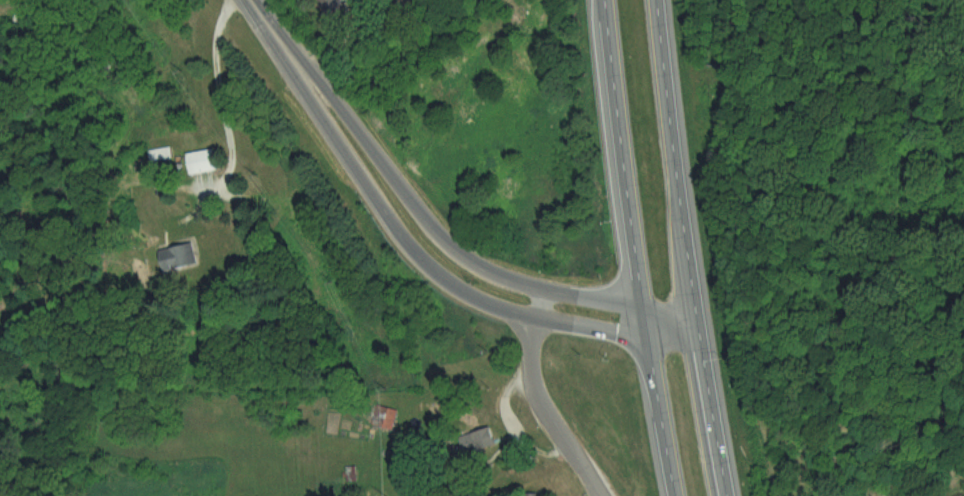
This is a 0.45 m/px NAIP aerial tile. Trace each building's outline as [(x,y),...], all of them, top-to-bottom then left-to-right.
[(172,158),(170,147),(149,151),(151,162),(172,158)] [(219,170),(217,154),(190,158),(193,175),(219,170)] [(163,248),(165,270),(199,267),(196,244),(163,248)] [(500,443),(492,425),(461,440),(469,457),(500,443)]
